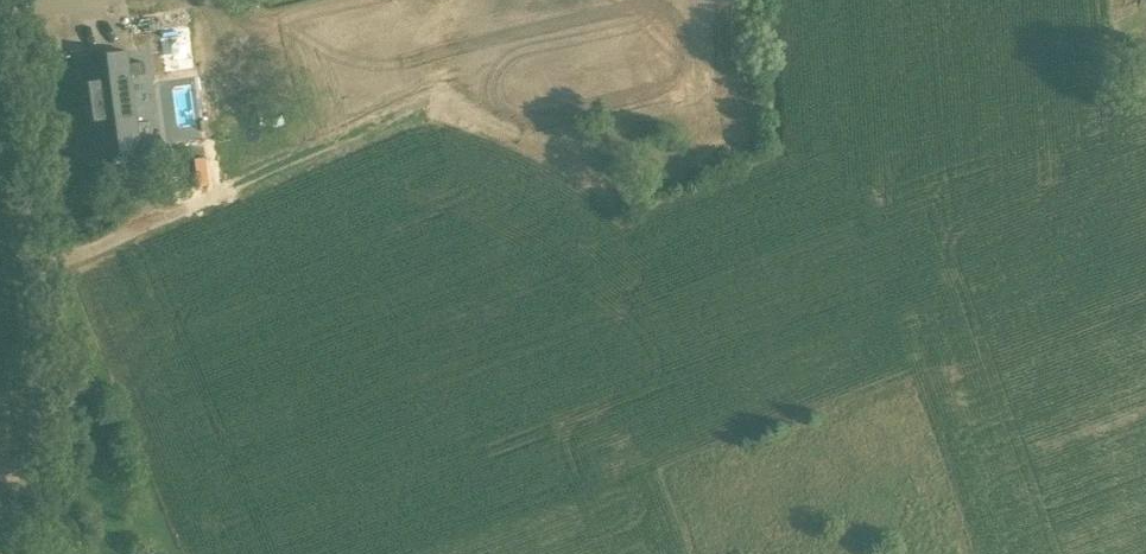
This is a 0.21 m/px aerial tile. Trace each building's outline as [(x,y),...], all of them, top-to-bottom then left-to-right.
[(144,69),(127,70),(125,53),(84,58),(95,142),(136,137),(130,92),(136,91),(135,82),(145,81),(144,69)]
